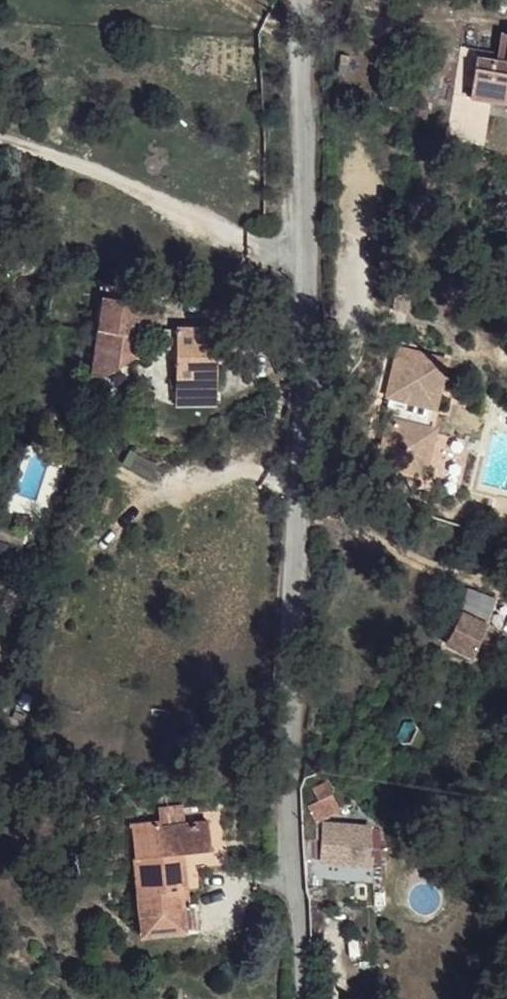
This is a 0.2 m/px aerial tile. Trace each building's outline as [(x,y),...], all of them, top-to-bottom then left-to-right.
[(504,40),(501,58),(477,56),(473,95),(506,100),(506,41),(504,40)] [(99,301),(89,371),(107,373),(131,355),(135,308),(99,301)] [(217,389),(217,328),(179,328),(179,389),(217,389)] [(423,403),(403,396),(385,465),(419,474),(436,408),(443,408),(446,393),(429,387),(423,403)] [(217,404),(217,389),(179,389),(179,405),(217,404)] [(489,626),(461,612),(445,643),(473,657),(489,626)] [(338,794),(302,809),(310,823),(341,810),(338,794)] [(128,822),(138,931),(193,928),(195,900),(188,901),(187,848),(213,848),(207,823),(161,827),(159,819),(128,822)] [(323,839),(321,854),(350,855),(350,838),(323,839)] [(108,895),(110,907),(121,907),(119,894),(108,895)]
